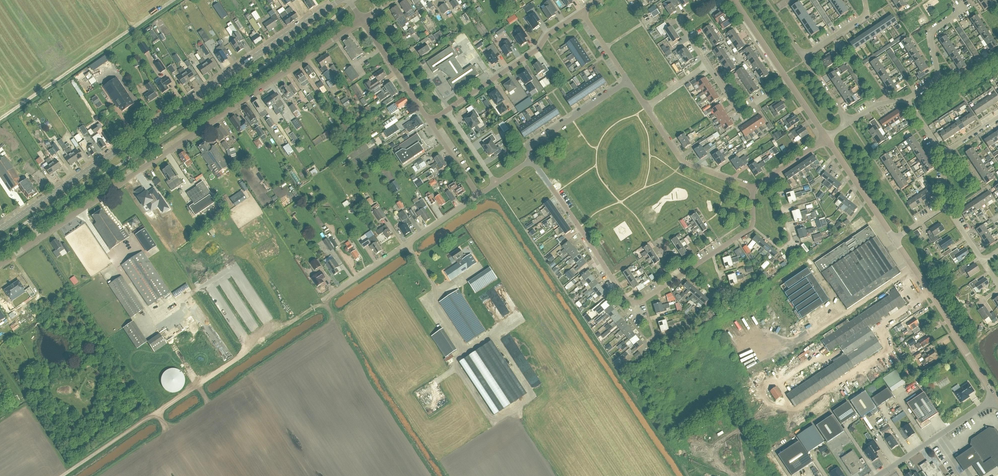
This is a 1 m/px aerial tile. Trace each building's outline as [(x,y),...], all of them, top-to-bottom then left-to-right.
[(305,3),(309,10),(310,9),(311,9),(312,8),(315,6),(313,2),(313,1),(312,0),(303,0),(305,3)] [(404,16),(409,23),(418,17),(407,1),(407,0),(400,4),(407,14),(404,16)] [(419,0),(411,0),(419,11),(424,7),(420,2),(420,1),(419,0)] [(460,5),(456,0),(454,0),(451,3),(455,8),(460,5)] [(669,0),(666,2),(669,6),(666,8),(670,15),(676,12),(672,5),(675,3),(673,0),(668,0),(669,0)] [(902,2),(895,6),(899,11),(905,7),(903,4),(906,2),(904,0),(902,2)] [(980,5),(984,11),(992,6),(994,4),(992,1),(991,0),(987,0),(980,5)] [(556,15),(554,13),(557,11),(555,8),(550,1),(544,5),(547,8),(543,11),(549,20),(550,19),(551,20),(552,19),(552,18),(556,15)] [(795,12),(803,7),(799,2),(791,7),(795,12)] [(837,12),(845,7),(842,2),(833,7),(837,12)] [(218,3),(212,6),(221,20),(227,16),(218,3)] [(444,14),(450,11),(445,4),(439,8),(444,14)] [(534,8),(531,4),(524,9),(527,13),(534,8)] [(409,23),(404,16),(397,6),(391,11),(395,16),(394,17),(397,21),(397,20),(403,29),(406,26),(406,25),(409,23)] [(653,18),(660,14),(655,6),(648,10),(653,18)] [(285,11),(288,16),(292,22),(295,20),(297,18),(293,12),(290,7),(287,9),(288,9),(285,11)] [(727,17),(725,14),(727,12),(723,7),(718,10),(719,13),(713,17),(718,23),(719,23),(723,29),(732,23),(728,16),(727,17)] [(798,17),(806,12),(803,7),(795,12),(798,17)] [(845,7),(837,12),(840,17),(848,12),(845,7)] [(256,20),(260,18),(256,11),(251,14),(256,20)] [(292,22),(288,16),(285,11),(279,15),(287,25),(289,24),(292,22)] [(801,22),(809,17),(806,12),(798,17),(801,22)] [(540,27),(537,23),(540,21),(535,13),(529,16),(531,19),(528,22),(534,30),(536,29),(536,30),(540,27)] [(268,31),(276,26),(274,22),(277,20),(274,15),(270,17),(272,19),(264,25),(268,31)] [(518,20),(515,15),(507,21),(510,25),(518,20)] [(887,19),(891,25),(896,22),(892,16),(887,19)] [(973,25),(980,21),(976,16),(970,20),(972,23),(969,25),(971,27),(973,25)] [(804,27),(812,21),(809,17),(801,22),(804,27)] [(248,22),(255,32),(260,29),(253,19),(248,22)] [(886,29),(891,25),(887,19),(882,23),(886,29)] [(240,30),(243,27),(239,20),(235,23),(240,30)] [(807,32),(816,26),(812,21),(804,27),(807,32)] [(977,30),(983,26),(980,21),(973,25),(977,30)] [(667,34),(669,37),(676,33),(672,27),(669,29),(665,23),(656,29),(661,36),(663,34),(664,36),(667,34)] [(881,32),(886,29),(882,23),(876,26),(881,32)] [(229,27),(226,29),(231,37),(232,36),(237,33),(232,25),(229,27)] [(714,31),(716,30),(714,27),(712,28),(710,25),(703,30),(706,36),(714,31)] [(816,26),(807,32),(811,37),(819,31),(816,26)] [(875,36),(881,32),(876,26),(871,30),(875,36)] [(980,35),(987,31),(983,26),(977,30),(980,35)] [(527,43),(525,39),(527,37),(526,36),(521,27),(516,31),(519,35),(515,38),(521,47),(527,43)] [(730,40),(737,35),(734,29),(726,34),(728,38),(727,39),(728,41),(730,40)] [(152,30),(147,34),(151,41),(156,37),(152,30)] [(206,37),(202,30),(198,33),(203,40),(206,37)] [(870,39),(875,36),(871,30),(866,33),(870,39)] [(255,33),(254,31),(252,33),(252,34),(249,36),(252,40),(251,40),(255,45),(261,40),(256,33),(255,33)] [(433,34),(437,42),(444,39),(440,31),(433,34)] [(716,34),(714,31),(706,36),(710,41),(719,35),(718,33),(716,34)] [(984,40),(990,36),(987,31),(980,35),(984,40)] [(230,43),(237,53),(244,49),(239,42),(242,41),(237,33),(232,36),(235,40),(230,43)] [(676,33),(669,37),(671,41),(668,43),(672,48),(679,43),(677,41),(680,39),(676,33)] [(865,43),(870,39),(866,33),(861,37),(865,43)] [(719,35),(710,41),(714,47),(722,42),(719,39),(721,38),(719,35)] [(732,47),(741,41),(737,35),(730,40),(732,43),(730,44),(731,45),(732,47)] [(939,41),(942,46),(949,42),(947,39),(949,38),(947,35),(939,41)] [(987,45),(993,41),(990,36),(984,40),(987,45)] [(860,46),(865,43),(861,37),(856,40),(860,46)] [(353,43),(350,38),(344,43),(347,47),(345,49),(353,61),(364,53),(359,47),(358,48),(354,42),(353,43)] [(421,56),(430,50),(425,44),(429,41),(427,38),(421,42),(423,45),(416,50),(421,56)] [(570,50),(579,44),(575,38),(566,44),(561,48),(562,50),(568,46),(570,50)] [(905,48),(911,43),(908,38),(901,43),(905,48)] [(854,50),(860,46),(856,40),(850,44),(854,50)] [(512,53),(510,49),(512,47),(511,46),(508,41),(503,44),(505,47),(502,49),(505,53),(504,53),(507,57),(510,55),(510,54),(512,53)] [(741,41),(732,47),(734,49),(735,48),(737,51),(745,46),(741,41)] [(997,46),(993,41),(987,45),(989,49),(987,50),(989,52),(997,46)] [(142,48),(140,49),(143,54),(149,50),(143,42),(140,44),(142,48)] [(946,51),(952,47),(949,42),(942,46),(946,51)] [(908,53),(914,48),(911,43),(905,48),(908,53)] [(569,60),(583,50),(579,44),(570,50),(573,54),(567,58),(569,60)] [(206,56),(210,54),(204,45),(201,47),(206,56)] [(222,45),(216,49),(219,53),(216,55),(221,64),(228,60),(224,54),(227,52),(222,45)] [(496,64),(498,62),(498,61),(494,55),(498,52),(493,45),(487,49),(490,54),(486,56),(492,65),(495,63),(496,64)] [(954,45),(952,47),(946,51),(949,56),(956,52),(954,49),(956,47),(954,45)] [(717,57),(726,51),(724,48),(723,49),(721,46),(713,51),(717,57)] [(464,71),(455,58),(458,57),(451,47),(427,63),(433,73),(439,69),(452,79),(448,81),(455,91),(479,75),(472,65),(464,71)] [(746,57),(754,52),(750,47),(742,52),(745,55),(743,56),(745,59),(746,57)] [(682,58),(689,54),(686,48),(683,50),(681,48),(673,53),(676,57),(680,55),(682,58)] [(911,58),(918,54),(914,48),(908,53),(911,58)] [(583,50),(569,60),(570,62),(575,58),(578,62),(587,56),(583,50)] [(721,62),(728,57),(726,54),(728,53),(726,51),(717,57),(721,62)] [(834,54),(832,51),(828,54),(829,56),(821,61),(826,69),(834,63),(833,62),(837,59),(840,57),(837,53),(834,54)] [(748,64),(758,58),(754,52),(746,57),(748,60),(747,61),(748,64)] [(953,61),(959,57),(956,52),(949,56),(953,61)] [(176,54),(172,57),(177,64),(181,61),(176,54)] [(320,59),(317,61),(318,62),(321,68),(322,68),(320,69),(322,73),(328,69),(325,66),(331,61),(326,54),(320,59)] [(689,54),(682,58),(685,62),(681,65),(684,69),(692,64),(690,61),(693,59),(689,54)] [(915,63),(921,59),(918,54),(911,58),(915,63)] [(104,55),(88,65),(92,71),(108,60),(104,55)] [(587,56),(578,62),(581,66),(575,69),(576,71),(582,68),(591,62),(587,56)] [(959,57),(953,61),(956,66),(963,62),(961,59),(962,58),(961,56),(959,57)] [(724,68),(734,62),(732,59),(730,61),(728,57),(721,62),(724,68)] [(870,63),(874,68),(880,64),(878,61),(881,59),(879,57),(870,63)] [(201,59),(209,72),(215,68),(210,60),(206,63),(203,58),(201,59)] [(754,68),(761,63),(758,58),(748,64),(750,66),(752,65),(754,68)] [(203,76),(209,72),(201,59),(198,61),(202,66),(198,68),(203,76)] [(918,68),(925,64),(921,59),(915,63),(918,68)] [(160,73),(165,70),(160,62),(155,65),(160,73)] [(734,62),(724,68),(728,74),(736,69),(734,65),(735,64),(734,62)] [(963,62),(956,66),(960,71),(966,67),(963,62)] [(543,68),(539,63),(538,63),(536,64),(536,65),(534,66),(537,71),(536,71),(538,75),(539,74),(542,72),(543,74),(549,71),(545,66),(543,68)] [(756,75),(765,69),(761,63),(754,68),(756,72),(754,73),(756,75)] [(877,74),(884,69),(881,66),(883,65),(882,63),(880,64),(874,68),(877,74)] [(847,70),(850,68),(848,64),(845,66),(844,65),(839,68),(843,73),(847,70)] [(928,69),(925,64),(918,68),(920,71),(917,73),(918,75),(916,77),(919,80),(926,75),(923,72),(928,69)] [(311,79),(315,76),(313,73),(314,73),(309,66),(304,69),(309,76),(311,79)] [(180,69),(188,81),(194,77),(189,70),(185,72),(182,67),(180,69)] [(352,81),(359,77),(352,67),(345,71),(352,81)] [(740,78),(749,72),(747,69),(745,71),(743,67),(736,72),(740,78)] [(880,79),(887,74),(885,71),(887,70),(886,68),(884,69),(877,74),(880,79)] [(182,85),(188,81),(180,69),(178,70),(181,75),(177,78),(182,85)] [(598,75),(594,78),(600,87),(606,83),(600,74),(596,69),(594,70),(598,75)] [(765,69),(756,75),(757,78),(759,76),(761,80),(769,75),(765,69)] [(381,85),(379,83),(382,80),(387,76),(382,70),(374,76),(377,80),(371,84),(370,81),(365,85),(370,93),(381,85)] [(828,76),(831,81),(838,77),(836,74),(838,72),(837,70),(835,71),(828,76)] [(90,85),(95,82),(89,71),(84,74),(90,85)] [(301,84),(307,80),(301,71),(295,76),(301,84)] [(332,79),(333,78),(328,71),(323,74),(328,81),(332,79)] [(533,80),(527,71),(522,74),(521,74),(518,76),(520,79),(521,78),(526,85),(528,84),(528,85),(526,87),(530,93),(536,89),(532,83),(531,83),(530,82),(533,80)] [(743,84),(751,79),(749,75),(750,74),(749,72),(740,78),(743,84)] [(550,83),(557,78),(553,73),(546,77),(550,83)] [(884,84),(890,79),(888,76),(890,75),(889,73),(887,74),(880,79),(884,84)] [(594,91),(600,87),(594,78),(590,81),(586,75),(584,76),(594,91)] [(588,95),(594,91),(584,76),(582,78),(586,83),(582,86),(588,95)] [(835,86),(841,82),(838,77),(831,81),(835,86)] [(122,112),(134,104),(116,78),(103,87),(117,108),(119,107),(122,112)] [(171,83),(168,78),(163,81),(162,80),(156,84),(162,93),(168,89),(166,86),(171,83)] [(539,82),(543,88),(549,84),(545,78),(539,82)] [(700,89),(709,83),(705,78),(697,83),(697,82),(692,85),(694,87),(698,85),(699,86),(700,88),(700,89)] [(747,89),(756,83),(755,81),(753,82),(751,79),(743,84),(747,89)] [(887,89),(894,84),(890,79),(884,84),(887,89)] [(838,91),(845,87),(843,84),(845,82),(844,80),(841,82),(835,86),(838,91)] [(516,88),(512,81),(508,84),(508,83),(504,85),(505,86),(504,86),(509,93),(516,88)] [(80,97),(84,95),(76,82),(73,84),(80,97)] [(149,102),(157,97),(153,90),(154,89),(150,82),(145,86),(149,92),(144,96),(149,102)] [(380,98),(395,88),(391,83),(385,87),(382,89),(384,92),(383,93),(383,92),(378,96),(380,98)] [(575,83),(573,84),(583,99),(588,95),(582,86),(578,88),(575,83)] [(704,94),(712,88),(709,83),(700,89),(700,88),(698,89),(696,90),(697,92),(701,90),(703,93),(704,94)] [(756,83),(747,89),(751,95),(758,90),(756,87),(758,85),(756,83)] [(896,83),(894,84),(887,89),(891,94),(897,90),(895,86),(898,85),(896,83)] [(285,84),(279,88),(282,93),(282,94),(283,94),(285,97),(292,92),(293,94),(292,95),(293,96),(297,93),(291,84),(291,85),(288,87),(288,86),(287,87),(285,84)] [(577,103),(583,99),(573,84),(571,85),(575,91),(571,94),(577,103)] [(372,97),(382,90),(379,87),(370,93),(372,97)] [(842,96),(848,92),(845,87),(838,91),(842,96)] [(395,88),(380,98),(381,101),(386,97),(390,95),(392,97),(398,93),(395,88)] [(707,98),(716,93),(712,88),(704,94),(703,93),(699,95),(701,97),(705,95),(706,98),(707,98)] [(845,101),(852,97),(850,94),(852,93),(851,90),(848,92),(842,96),(845,101)] [(507,110),(502,102),(504,101),(497,91),(490,95),(497,105),(498,105),(499,106),(496,108),(501,114),(507,110)] [(571,107),(577,103),(571,94),(567,96),(563,91),(561,92),(565,98),(571,107)] [(276,93),(270,98),(274,104),(278,102),(281,106),(283,104),(276,93)] [(719,98),(716,93),(707,98),(706,98),(702,100),(703,101),(704,102),(708,100),(711,104),(719,98)] [(994,105),(997,102),(997,98),(995,93),(989,97),(994,105)] [(852,97),(845,101),(849,106),(855,102),(852,97)] [(988,108),(994,105),(989,97),(983,101),(988,108)] [(274,104),(270,98),(264,101),(268,108),(272,106),(275,110),(273,111),(276,116),(280,113),(274,104)] [(347,108),(352,105),(347,98),(343,101),(347,108)] [(404,99),(403,98),(395,103),(396,104),(395,105),(394,104),(387,109),(391,115),(398,110),(397,109),(398,108),(400,110),(407,104),(406,103),(408,102),(405,98),(404,99)] [(260,103),(258,100),(252,104),(260,115),(263,113),(263,112),(265,110),(261,103),(260,103)] [(547,109),(554,119),(556,117),(560,115),(553,105),(553,106),(549,100),(548,101),(551,107),(547,109)] [(983,112),(988,108),(983,101),(978,104),(983,112)] [(524,102),(518,106),(522,111),(527,107),(524,102)] [(778,105),(777,102),(769,108),(773,113),(776,111),(778,114),(786,108),(782,102),(778,105)] [(293,113),(297,110),(298,110),(294,104),(289,107),(293,113)] [(977,116),(983,112),(978,104),(972,108),(977,116)] [(715,115),(723,110),(720,105),(712,110),(711,109),(707,112),(708,114),(712,112),(714,114),(715,115)] [(540,106),(538,108),(548,122),(551,120),(554,119),(547,109),(543,112),(540,106)] [(257,120),(254,116),(251,110),(250,111),(248,107),(243,111),(247,117),(245,118),(251,126),(254,124),(253,123),(257,120)] [(965,117),(970,125),(975,121),(973,118),(975,116),(969,107),(965,110),(968,113),(969,115),(965,117)] [(546,124),(548,122),(538,108),(536,109),(540,115),(536,117),(542,126),(546,124)] [(900,119),(901,119),(903,117),(905,120),(907,118),(905,115),(904,116),(899,108),(894,112),(900,119)] [(465,120),(468,125),(479,117),(474,109),(469,113),(471,116),(465,120)] [(718,120),(727,115),(723,110),(715,115),(714,114),(710,117),(712,119),(715,116),(717,119),(718,120)] [(902,122),(901,119),(900,119),(894,112),(889,115),(895,123),(898,120),(900,123),(902,122)] [(542,126),(536,117),(532,120),(528,114),(527,115),(536,130),(541,127),(542,126)] [(528,122),(525,125),(531,134),(535,131),(536,130),(527,115),(525,117),(528,122)] [(721,125),(730,120),(727,115),(718,120),(717,119),(714,122),(715,124),(719,121),(721,124),(721,125)] [(760,127),(759,127),(762,131),(764,130),(761,126),(765,123),(760,115),(755,118),(760,127)] [(891,125),(895,123),(889,115),(884,118),(890,126),(889,127),(890,130),(892,128),(891,125)] [(240,124),(235,116),(230,120),(239,133),(249,126),(245,121),(240,124)] [(788,116),(783,120),(787,127),(789,129),(791,127),(800,122),(796,116),(790,120),(788,116)] [(970,125),(965,117),(963,119),(961,116),(958,118),(960,121),(965,128),(970,125)] [(413,126),(421,121),(418,117),(411,122),(411,123),(408,125),(409,126),(408,126),(409,128),(413,126)] [(479,117),(468,125),(472,130),(477,126),(480,130),(485,126),(479,117)] [(271,128),(275,125),(271,118),(266,121),(271,128)] [(756,129),(759,127),(760,127),(755,118),(750,122),(755,130),(754,131),(757,135),(759,133),(756,129)] [(886,129),(889,127),(890,126),(884,118),(879,122),(884,129),(883,130),(885,133),(887,132),(886,129)] [(296,119),(292,122),(297,130),(301,127),(296,119)] [(386,129),(398,122),(396,119),(384,127),(386,129)] [(881,129),(874,119),(869,123),(872,127),(873,127),(874,129),(873,130),(873,129),(869,131),(879,145),(885,141),(878,131),(881,129)] [(721,125),(721,124),(717,127),(718,128),(718,129),(722,127),(725,130),(729,128),(733,125),(730,120),(721,125)] [(409,128),(407,129),(410,133),(416,128),(416,129),(423,125),(421,121),(413,126),(409,128)] [(965,128),(960,121),(957,123),(956,121),(954,122),(955,124),(959,132),(965,128)] [(530,134),(531,134),(525,125),(521,127),(517,122),(515,123),(519,129),(525,138),(530,134)] [(755,130),(750,122),(745,125),(750,133),(749,134),(752,138),(754,136),(751,133),(754,131),(755,130)] [(348,123),(342,127),(345,132),(351,128),(348,123)] [(959,132),(955,124),(952,126),(950,123),(948,125),(950,128),(949,128),(954,135),(959,132)] [(400,130),(396,124),(384,132),(388,138),(400,130)] [(94,133),(99,130),(96,125),(91,129),(94,133)] [(746,136),(749,134),(750,133),(745,125),(740,128),(745,137),(744,137),(747,141),(749,140),(746,136)] [(79,129),(84,136),(88,133),(84,126),(79,129)] [(214,130),(214,131),(211,132),(214,137),(215,138),(216,140),(218,139),(220,142),(224,139),(225,138),(228,136),(224,129),(223,129),(220,126),(217,128),(214,130)] [(265,135),(259,127),(255,130),(260,138),(265,135)] [(947,130),(945,127),(942,128),(944,131),(949,138),(954,135),(949,128),(947,130)] [(804,128),(798,132),(796,129),(791,132),(795,138),(799,136),(801,139),(808,134),(804,128)] [(937,132),(944,142),(949,138),(944,131),(941,133),(939,130),(937,132)] [(684,135),(678,138),(681,144),(687,140),(693,136),(692,133),(687,136),(688,136),(686,138),(684,135)] [(77,143),(82,139),(79,134),(74,137),(77,143)] [(101,139),(98,134),(92,138),(96,143),(97,143),(101,149),(106,146),(104,142),(105,141),(103,138),(101,139)] [(422,141),(417,134),(394,150),(397,154),(396,155),(403,165),(424,151),(421,146),(423,145),(422,143),(421,143),(421,142),(422,141),(422,142),(422,141)] [(994,134),(989,137),(994,144),(997,142),(997,139),(994,134)] [(486,152),(495,146),(492,143),(496,140),(492,135),(486,139),(488,142),(483,146),(486,152)] [(687,140),(681,144),(685,149),(690,145),(688,142),(695,138),(693,136),(687,140)] [(910,147),(917,142),(913,137),(906,141),(908,145),(906,146),(908,148),(910,147)] [(996,147),(994,144),(989,137),(984,141),(989,148),(992,146),(993,148),(996,147)] [(252,142),(257,149),(262,145),(257,138),(252,142)] [(89,147),(85,140),(79,144),(83,151),(86,149),(91,156),(97,152),(92,145),(89,147)] [(225,141),(221,144),(226,151),(230,148),(225,141)] [(216,175),(221,171),(228,166),(214,145),(210,148),(206,142),(198,148),(202,154),(201,154),(209,166),(207,167),(210,172),(212,171),(215,175),(216,175)] [(913,152),(920,147),(917,142),(910,147),(912,150),(909,151),(911,153),(913,152)] [(288,156),(294,152),(288,144),(283,147),(288,156)] [(713,144),(710,147),(697,155),(701,160),(707,155),(705,153),(714,146),(713,144)] [(697,155),(710,147),(709,145),(703,149),(701,146),(694,150),(697,155)] [(495,146),(486,152),(489,156),(495,153),(497,155),(502,152),(499,147),(496,149),(495,146)] [(52,156),(57,153),(53,147),(48,150),(52,156)] [(775,147),(769,151),(771,155),(773,154),(774,156),(779,153),(775,147)] [(916,157),(923,152),(920,147),(913,152),(916,157)] [(68,149),(67,148),(64,151),(67,155),(64,157),(70,166),(76,161),(68,149)] [(68,149),(76,161),(82,157),(77,150),(73,152),(70,148),(68,149)] [(969,158),(976,154),(972,148),(965,153),(969,158)] [(719,151),(713,156),(716,161),(728,152),(727,150),(721,154),(719,151)] [(184,164),(186,162),(190,160),(187,155),(186,155),(184,152),(179,155),(181,159),(180,159),(184,164)] [(724,158),(728,155),(729,154),(728,152),(716,161),(719,165),(726,161),(724,158)] [(920,162),(927,158),(923,152),(916,157),(918,160),(916,161),(918,164),(920,162)] [(969,158),(972,164),(979,159),(977,156),(979,155),(978,153),(976,154),(969,158)] [(891,159),(887,154),(880,159),(884,164),(891,159)] [(5,156),(0,160),(0,176),(10,191),(18,186),(24,194),(25,194),(28,198),(31,196),(32,197),(37,194),(28,179),(23,182),(22,180),(21,181),(5,156)] [(438,164),(443,161),(440,156),(435,159),(437,162),(431,166),(432,168),(438,164)] [(734,166),(746,158),(745,156),(739,160),(737,157),(731,161),(734,166)] [(811,165),(810,165),(813,169),(816,168),(813,164),(817,161),(814,156),(808,160),(811,165)] [(47,159),(55,171),(61,167),(56,160),(52,162),(49,157),(47,159)] [(746,158),(734,166),(737,171),(744,166),(742,163),(746,161),(748,159),(746,158)] [(894,164),(892,161),(894,160),(893,158),(891,159),(884,164),(887,169),(894,164)] [(921,169),(930,163),(927,158),(920,162),(922,165),(919,167),(921,169)] [(976,169),(983,164),(981,161),(983,160),(982,158),(979,159),(972,164),(976,169)] [(49,175),(55,171),(47,159),(45,160),(48,165),(44,168),(49,175)] [(422,160),(414,165),(418,171),(426,166),(422,160)] [(807,168),(810,165),(811,165),(808,160),(802,163),(805,168),(805,169),(807,173),(810,172),(807,168)] [(438,164),(432,168),(434,170),(437,168),(439,171),(441,169),(447,166),(443,161),(438,164)] [(758,165),(756,162),(749,167),(752,171),(765,163),(763,161),(758,165)] [(765,163),(752,171),(755,176),(762,172),(760,169),(766,165),(765,163)] [(801,171),(805,169),(805,168),(802,163),(796,167),(800,172),(799,173),(802,177),(804,175),(801,171)] [(898,170),(895,166),(898,165),(896,163),(894,164),(887,169),(891,174),(898,170)] [(930,163),(921,169),(924,174),(927,173),(934,168),(930,163)] [(979,174),(986,169),(984,166),(987,165),(985,163),(983,164),(976,169),(979,174)] [(165,169),(162,171),(169,181),(166,183),(171,191),(181,184),(176,176),(169,166),(167,165),(166,166),(166,167),(165,168),(165,169)] [(795,175),(799,173),(800,172),(796,167),(790,171),(794,176),(793,177),(796,181),(798,179),(795,175)] [(982,179),(990,174),(988,172),(990,170),(989,168),(986,169),(979,174),(982,179)] [(891,174),(894,180),(901,175),(898,170),(891,174)] [(790,179),(793,177),(794,176),(790,171),(784,175),(788,180),(787,181),(790,185),(792,183),(790,179)] [(827,181),(831,177),(825,172),(821,177),(826,180),(823,184),(825,186),(828,182),(827,181)] [(904,180),(902,177),(904,176),(903,173),(901,175),(894,180),(898,185),(904,180)] [(991,174),(990,175),(990,174),(982,179),(986,185),(993,180),(991,177),(993,176),(991,174)] [(419,177),(412,182),(417,188),(423,183),(419,177)] [(832,186),(836,181),(831,177),(827,181),(828,182),(831,185),(828,188),(830,190),(833,186),(832,186)] [(904,180),(898,185),(901,190),(908,185),(906,182),(909,180),(907,178),(904,180)] [(197,187),(186,193),(193,203),(192,204),(193,204),(189,207),(195,216),(214,203),(211,199),(213,197),(203,181),(196,186),(197,187)] [(832,186),(833,186),(837,189),(833,193),(836,195),(839,190),(838,190),(842,185),(836,181),(832,186)] [(456,187),(454,183),(448,187),(451,191),(453,190),(457,196),(465,191),(460,184),(456,187)] [(924,191),(929,199),(935,195),(930,187),(924,191)] [(139,197),(138,198),(139,200),(139,201),(139,200),(142,204),(142,205),(142,204),(144,207),(146,205),(147,205),(146,205),(149,203),(153,208),(158,205),(163,212),(168,209),(160,196),(158,197),(153,190),(147,194),(146,192),(145,193),(142,189),(141,189),(140,189),(138,191),(137,191),(137,192),(136,192),(139,197)] [(923,203),(929,199),(924,191),(918,195),(923,203)] [(987,202),(991,199),(993,203),(995,201),(988,191),(982,195),(987,202)] [(231,199),(236,206),(246,200),(241,192),(231,199)] [(452,193),(448,196),(452,202),(457,199),(452,193)] [(436,202),(432,195),(428,198),(433,205),(436,202)] [(442,206),(445,204),(440,195),(435,198),(440,206),(441,205),(442,206)] [(800,195),(788,199),(789,203),(790,204),(792,203),(793,202),(796,201),(796,199),(801,197),(800,195)] [(841,195),(837,199),(841,203),(838,207),(840,208),(843,204),(846,199),(841,195)] [(917,206),(923,203),(918,195),(912,199),(917,206)] [(987,202),(982,195),(977,199),(981,206),(985,203),(987,207),(990,205),(987,202)] [(424,208),(427,206),(422,199),(419,201),(415,204),(418,209),(418,208),(420,211),(416,213),(419,217),(421,216),(426,222),(431,219),(424,208)] [(846,199),(843,204),(847,207),(844,211),(846,213),(849,209),(848,208),(852,204),(846,199)] [(911,210),(917,206),(912,199),(906,203),(911,210)] [(981,206),(977,199),(971,203),(976,210),(976,209),(979,207),(982,210),(984,209),(981,206)] [(541,211),(542,214),(554,206),(550,200),(544,205),(546,207),(544,209),(541,211)] [(978,213),(976,209),(976,210),(971,203),(965,207),(970,213),(974,211),(976,214),(978,213)] [(849,209),(846,213),(849,215),(851,217),(855,213),(854,213),(858,208),(852,204),(848,208),(849,209)] [(554,206),(542,214),(544,216),(550,212),(551,215),(557,211),(554,206)] [(972,217),(970,213),(965,207),(959,211),(964,217),(968,215),(970,218),(972,217)] [(383,219),(386,217),(379,208),(377,209),(373,212),(379,221),(383,218),(383,219)] [(106,217),(102,210),(92,217),(97,223),(94,225),(110,249),(129,237),(124,229),(120,232),(115,224),(114,224),(112,221),(111,221),(107,216),(106,217)] [(404,236),(411,231),(408,226),(412,224),(403,211),(397,215),(404,225),(399,228),(404,236)] [(415,220),(418,218),(412,211),(409,213),(415,220)] [(557,211),(551,215),(553,217),(548,221),(549,224),(561,216),(557,211)] [(693,221),(690,223),(691,225),(692,226),(692,225),(695,223),(694,222),(700,219),(696,213),(691,217),(693,221)] [(806,213),(793,217),(795,222),(795,221),(795,222),(798,221),(799,221),(799,220),(802,219),(801,217),(805,216),(806,215),(806,213)] [(557,222),(558,225),(564,221),(561,216),(549,224),(551,226),(557,222)] [(695,223),(692,225),(694,228),(696,231),(699,229),(698,228),(703,224),(700,219),(694,222),(695,223)] [(568,225),(564,221),(558,225),(560,227),(555,231),(556,233),(568,225)] [(938,239),(936,235),(944,230),(940,223),(930,230),(933,235),(930,237),(929,236),(933,242),(938,239)] [(980,235),(987,230),(985,227),(987,225),(986,223),(976,229),(980,235)] [(699,229),(696,231),(698,234),(697,234),(699,236),(703,234),(702,233),(707,230),(703,224),(698,228),(699,229)] [(393,235),(386,225),(376,232),(379,236),(384,233),(388,239),(393,235)] [(568,225),(556,233),(558,236),(561,234),(564,232),(566,235),(571,231),(568,225)] [(847,309),(901,273),(869,227),(815,264),(829,284),(830,283),(847,309)] [(148,251),(156,246),(145,229),(137,234),(148,251)] [(984,241),(991,236),(989,232),(991,231),(990,229),(987,231),(987,230),(980,235),(984,241)] [(834,239),(844,233),(842,230),(832,237),(834,239)] [(377,254),(382,251),(377,243),(379,242),(374,236),(371,231),(365,235),(367,238),(361,242),(364,248),(369,245),(370,244),(372,246),(370,247),(372,250),(374,250),(377,254)] [(811,231),(799,235),(800,240),(801,240),(804,240),(803,239),(804,239),(808,237),(807,235),(812,233),(811,231)] [(676,237),(671,241),(675,246),(680,243),(680,242),(678,239),(681,237),(679,234),(676,237)] [(821,234),(813,236),(815,243),(823,240),(821,234)] [(991,236),(984,241),(988,247),(995,242),(993,238),(995,236),(994,234),(991,236)] [(758,245),(762,240),(756,236),(752,240),(756,244),(753,248),(755,249),(758,246),(758,245)] [(336,248),(339,246),(333,237),(330,238),(336,248)] [(953,243),(949,237),(941,242),(939,239),(934,243),(941,252),(953,243)] [(57,258),(61,255),(59,253),(63,251),(61,248),(62,247),(56,240),(51,243),(56,251),(53,253),(57,258)] [(680,243),(675,246),(679,252),(684,248),(683,247),(686,245),(684,242),(683,240),(680,242),(680,243)] [(763,250),(767,245),(762,240),(758,245),(758,246),(762,248),(759,252),(761,254),(764,250),(763,250)] [(560,257),(563,254),(572,246),(569,242),(562,247),(564,249),(561,252),(560,251),(558,254),(560,257)] [(67,253),(70,251),(65,243),(62,246),(67,253)] [(355,251),(353,249),(354,248),(351,244),(347,247),(346,248),(345,249),(345,250),(346,252),(347,252),(348,252),(349,251),(356,260),(360,258),(359,257),(360,256),(356,250),(355,251)] [(647,254),(652,251),(649,245),(644,248),(646,252),(643,255),(645,257),(648,255),(647,254)] [(684,248),(679,252),(682,257),(687,254),(685,250),(688,248),(686,245),(683,247),(684,248)] [(769,254),(772,249),(767,245),(763,250),(764,250),(767,253),(764,257),(766,258),(769,255),(769,254)] [(570,256),(576,251),(572,246),(563,254),(564,256),(568,253),(570,256)] [(969,255),(965,248),(957,254),(955,251),(949,254),(953,260),(956,258),(959,262),(969,255)] [(445,272),(451,281),(477,263),(471,254),(466,257),(465,255),(464,255),(459,249),(451,255),(456,261),(458,263),(445,272)] [(769,254),(769,255),(773,257),(769,261),(771,263),(775,259),(774,258),(778,254),(772,249),(769,254)] [(944,257),(948,255),(952,252),(950,249),(946,252),(942,254),(944,257)] [(148,306),(169,292),(142,251),(121,265),(148,306)] [(570,263),(579,255),(576,251),(570,256),(572,258),(568,261),(570,263)] [(651,259),(656,256),(652,251),(647,254),(648,255),(650,258),(647,260),(648,263),(652,260),(651,259)] [(550,262),(555,258),(552,254),(547,258),(550,262)] [(577,264),(583,259),(579,255),(570,263),(571,265),(575,262),(577,264)] [(651,259),(652,260),(654,263),(650,266),(652,268),(655,266),(655,265),(660,261),(656,256),(651,259)] [(315,270),(321,266),(317,259),(311,263),(315,270)] [(334,276),(339,272),(337,269),(340,267),(334,259),(326,264),(334,276)] [(583,259),(577,264),(579,267),(575,270),(577,272),(580,269),(581,269),(587,264),(583,259)] [(737,260),(724,264),(725,268),(726,268),(726,269),(729,268),(729,267),(733,266),(732,264),(737,262),(737,260)] [(980,270),(975,264),(967,269),(965,265),(960,269),(963,274),(966,272),(970,277),(980,270)] [(632,275),(631,274),(629,271),(633,269),(631,266),(628,269),(623,273),(627,278),(632,275)] [(497,279),(490,268),(469,282),(476,293),(497,279)] [(829,300),(811,274),(807,269),(781,287),(785,293),(802,318),(829,300)] [(582,284),(591,276),(588,271),(581,277),(584,279),(580,282),(582,284)] [(325,277),(322,272),(318,274),(312,278),(317,286),(324,282),(322,280),(325,277)] [(635,280),(635,279),(633,277),(636,274),(635,272),(631,274),(632,275),(627,278),(630,284),(635,280)] [(74,276),(70,280),(74,286),(78,282),(74,276)] [(131,318),(144,309),(121,276),(108,285),(131,318)] [(595,280),(591,276),(582,284),(583,286),(587,283),(589,285),(595,280)] [(641,283),(643,286),(650,282),(648,278),(647,279),(645,276),(642,278),(644,281),(641,283)] [(635,280),(630,284),(634,289),(639,286),(636,282),(640,280),(638,277),(635,279),(635,280)] [(742,280),(742,277),(729,281),(730,286),(731,286),(734,286),(734,285),(734,284),(738,283),(737,281),(742,280)] [(989,284),(985,278),(978,282),(976,279),(969,284),(973,289),(977,287),(979,291),(989,284)] [(589,293),(599,285),(595,280),(589,285),(591,288),(587,291),(589,293)] [(9,298),(10,298),(23,289),(24,289),(23,288),(19,281),(18,281),(13,285),(10,287),(5,290),(4,291),(5,291),(9,298)] [(689,291),(693,286),(687,282),(683,286),(687,290),(684,294),(685,295),(686,295),(690,292),(689,291)] [(186,283),(171,292),(176,300),(191,290),(186,283)] [(596,294),(602,289),(599,285),(589,293),(591,295),(594,292),(596,294)] [(694,296),(698,291),(693,286),(689,291),(690,292),(693,294),(690,298),(692,300),(695,296),(694,296)] [(902,307),(906,304),(895,288),(888,293),(890,296),(849,323),(847,320),(836,328),(838,330),(834,332),(833,330),(823,336),(825,339),(822,341),(830,352),(839,346),(844,354),(833,361),(834,363),(787,395),(795,407),(854,368),(853,367),(855,366),(859,364),(882,348),(878,341),(868,326),(901,305),(902,307)] [(602,289),(596,294),(598,296),(594,299),(596,301),(600,298),(606,293),(602,289)] [(467,344),(486,331),(458,290),(440,302),(467,344)] [(676,291),(673,293),(679,302),(685,295),(684,294),(683,293),(680,296),(676,291)] [(699,300),(703,296),(698,291),(694,296),(695,296),(698,299),(695,303),(697,305),(700,301),(699,300)] [(676,300),(671,293),(667,295),(669,302),(676,300)] [(699,300),(700,301),(703,304),(700,307),(702,309),(706,305),(705,305),(709,300),(703,296),(699,300)] [(604,311),(611,306),(607,301),(601,306),(597,309),(599,311),(602,308),(604,311)] [(605,318),(614,310),(611,306),(604,311),(599,315),(601,317),(595,322),(597,324),(605,318)] [(668,306),(655,310),(656,314),(657,314),(657,315),(660,314),(661,313),(660,313),(664,312),(663,310),(668,308),(668,306)] [(985,307),(978,311),(985,320),(989,318),(991,321),(992,321),(993,323),(997,321),(996,319),(997,318),(993,312),(990,314),(985,307)] [(612,319),(618,314),(614,310),(605,318),(606,320),(610,317),(612,319)] [(587,314),(584,317),(589,323),(592,321),(587,314)] [(612,327),(621,319),(618,314),(612,319),(614,322),(610,325),(612,327)] [(619,328),(625,323),(621,319),(612,327),(613,329),(617,326),(619,328)] [(916,320),(916,319),(912,321),(907,324),(914,334),(920,330),(918,327),(919,327),(919,326),(919,325),(919,324),(918,322),(917,320),(916,320)] [(122,327),(135,348),(145,342),(132,320),(122,327)] [(16,322),(10,327),(13,332),(20,327),(16,322)] [(619,335),(629,327),(625,323),(619,328),(621,331),(617,333),(619,335)] [(669,330),(669,329),(672,328),(671,326),(673,326),(673,324),(660,327),(661,332),(662,332),(665,332),(664,331),(665,331),(669,330)] [(626,337),(632,332),(629,327),(619,335),(621,337),(624,334),(626,337)] [(442,328),(430,336),(444,358),(456,350),(442,328)] [(626,344),(636,336),(632,332),(626,337),(628,339),(625,342),(626,344)] [(145,341),(153,352),(165,344),(158,333),(145,341)] [(633,345),(639,340),(636,336),(626,344),(628,346),(631,343),(633,345)] [(930,341),(927,337),(923,340),(923,339),(919,341),(920,342),(915,345),(918,349),(922,346),(923,347),(926,345),(925,344),(930,341)] [(639,340),(633,345),(635,348),(632,351),(633,353),(637,350),(643,345),(639,340)] [(460,363),(494,415),(527,394),(492,341),(460,363)] [(932,358),(937,355),(934,351),(927,356),(925,353),(921,356),(924,360),(921,362),(924,366),(933,360),(932,358)] [(452,354),(444,360),(446,363),(454,357),(452,354)] [(171,393),(172,393),(173,393),(174,393),(175,393),(176,392),(177,392),(178,392),(179,391),(180,391),(181,390),(181,389),(182,388),(183,388),(183,387),(184,386),(184,385),(185,384),(185,383),(185,382),(185,381),(185,380),(185,379),(185,378),(184,377),(184,376),(183,375),(183,374),(182,373),(181,372),(180,371),(179,370),(178,370),(177,370),(176,369),(175,369),(174,369),(173,369),(172,369),(171,369),(170,369),(169,370),(168,370),(167,370),(166,371),(165,372),(164,372),(164,373),(163,374),(162,375),(162,376),(162,377),(161,378),(161,379),(161,380),(161,381),(161,382),(161,383),(161,384),(162,385),(162,386),(162,387),(163,388),(164,389),(165,390),(166,391),(167,391),(168,392),(169,392),(170,392),(171,393)] [(896,370),(883,379),(892,392),(905,383),(896,370)] [(937,383),(940,388),(949,382),(946,377),(937,383)] [(966,397),(974,391),(968,383),(954,393),(961,403),(967,399),(966,397)] [(866,390),(868,394),(876,389),(873,385),(866,390)] [(776,400),(783,396),(777,387),(770,392),(776,400)] [(877,407),(893,397),(888,388),(872,399),(877,407)] [(873,415),(878,411),(865,392),(850,402),(861,418),(871,411),(873,415)] [(931,423),(928,420),(938,413),(924,392),(907,404),(917,419),(916,420),(922,429),(931,423)] [(841,424),(856,414),(848,402),(833,412),(841,424)] [(891,419),(894,423),(906,415),(903,411),(891,419)] [(844,432),(833,415),(816,426),(827,443),(844,432)] [(891,428),(889,424),(880,430),(883,434),(891,428)] [(908,438),(915,434),(909,424),(902,429),(908,438)] [(808,453),(824,442),(813,426),(797,436),(808,453)] [(995,431),(989,430),(973,441),(971,447),(972,447),(955,459),(964,471),(972,466),(979,475),(984,475),(997,466),(997,435),(995,431)] [(892,449),(898,445),(892,435),(885,440),(892,449)] [(867,445),(869,448),(863,452),(869,459),(870,459),(872,462),(879,458),(875,453),(880,450),(874,440),(870,443),(867,445)] [(813,462),(799,441),(778,455),(792,475),(793,475),(813,462)] [(846,456),(848,459),(843,462),(852,474),(856,471),(857,472),(860,471),(862,470),(861,470),(864,468),(853,451),(846,456)] [(940,471),(939,472),(936,468),(933,470),(927,462),(920,466),(924,472),(925,472),(928,475),(943,475),(940,471)]
